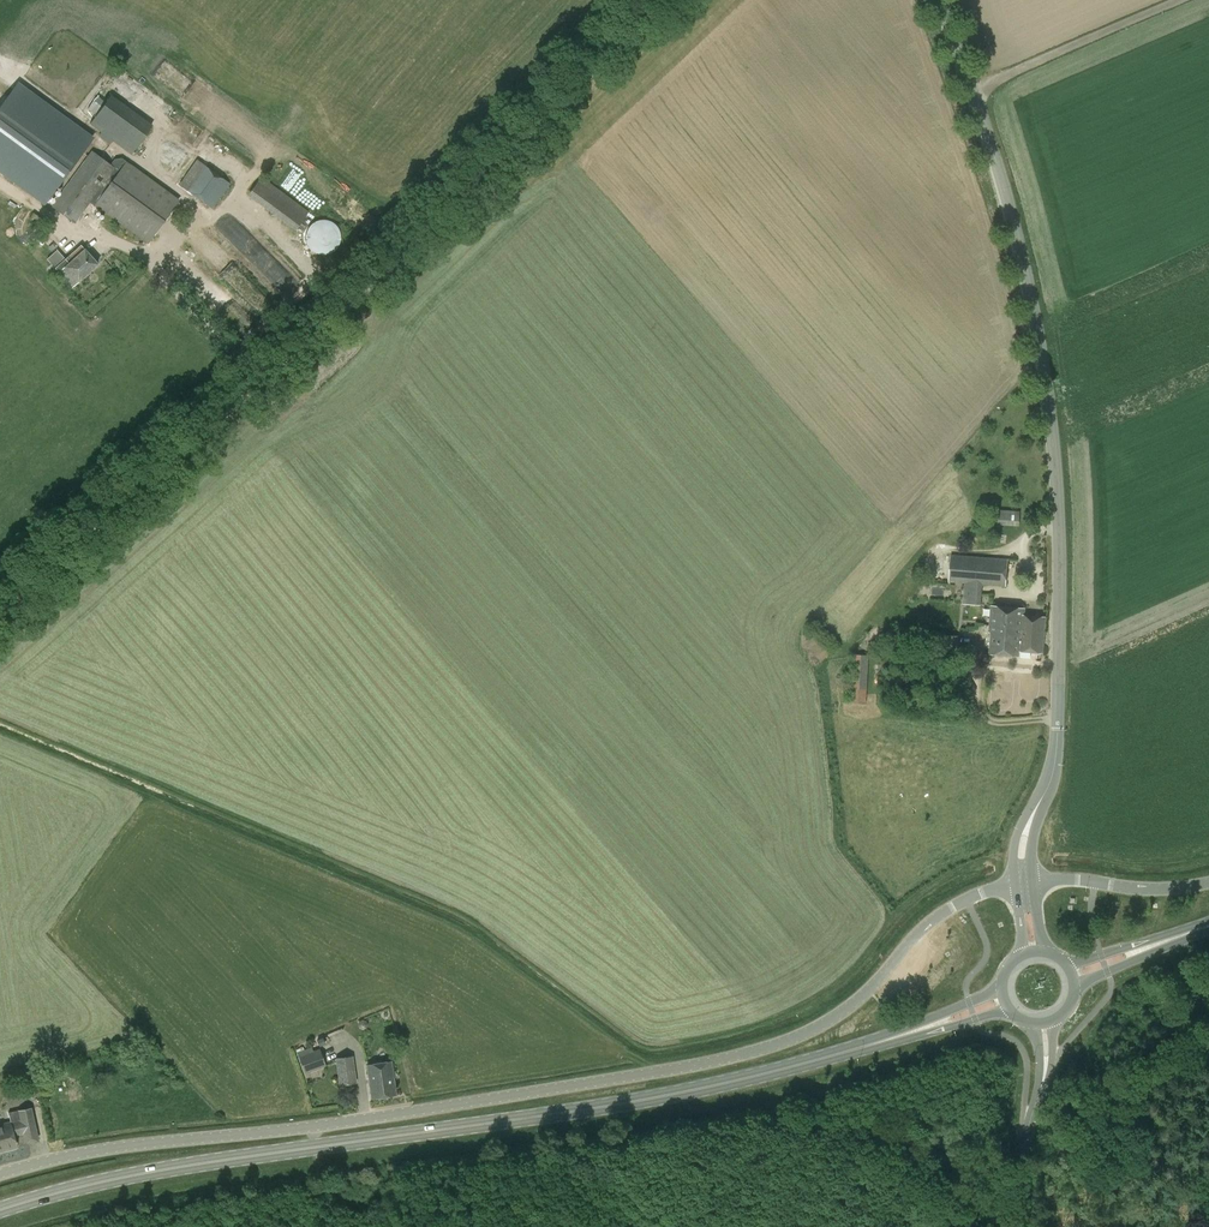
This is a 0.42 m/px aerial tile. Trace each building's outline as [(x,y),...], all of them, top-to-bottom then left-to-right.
[(90,141),(21,91),(0,119),(0,169),(45,202),(90,141)] [(132,155),(153,125),(111,95),(89,125),(100,132),(98,136),(110,144),(113,142),(132,155)] [(114,159),(111,164),(91,151),(51,206),(75,224),(90,202),(148,244),(180,200),(126,161),(122,158),(114,159)] [(230,183),(227,181),(197,159),(179,185),(209,207),(212,209),(230,183)] [(308,212),(261,177),(248,195),(295,230),(308,212)] [(319,254),(325,255),(330,253),(335,250),(339,246),(341,241),(341,235),(339,229),(336,225),(332,222),(327,220),(322,220),(317,221),(312,224),(309,227),(307,232),(306,237),(307,243),(309,248),(314,252),(319,254)] [(36,243),(44,234),(36,224),(28,236),(36,243)] [(81,245),(65,259),(57,249),(47,259),(55,268),(72,287),(98,264),(81,245)] [(1019,511),(999,510),(998,524),(1018,526),(1019,511)] [(981,605),(983,585),(1006,587),(1008,559),(951,555),(949,582),(965,583),(963,603),(981,605)] [(994,606),(991,632),(990,654),(1019,656),(1020,651),(1042,653),(1045,620),(1024,618),(1025,608),(994,606)] [(959,653),(960,636),(943,635),(943,645),(945,652),(959,653)] [(866,703),(869,655),(854,654),(852,703),(866,703)] [(319,1047),(326,1044),(322,1038),(317,1040),(319,1047)] [(305,1073),(326,1066),(319,1048),(313,1050),(312,1047),(297,1053),(305,1073)] [(356,1083),(353,1056),(336,1058),(339,1085),(356,1083)] [(367,1065),(372,1098),(396,1094),(391,1062),(367,1065)] [(7,1086),(21,1082),(19,1072),(4,1076),(7,1086)] [(0,1125),(0,1152),(17,1148),(16,1147),(17,1147),(17,1146),(18,1146),(17,1142),(18,1142),(17,1140),(16,1140),(15,1134),(24,1132),(26,1142),(39,1139),(32,1107),(8,1113),(10,1123),(0,1125)]
